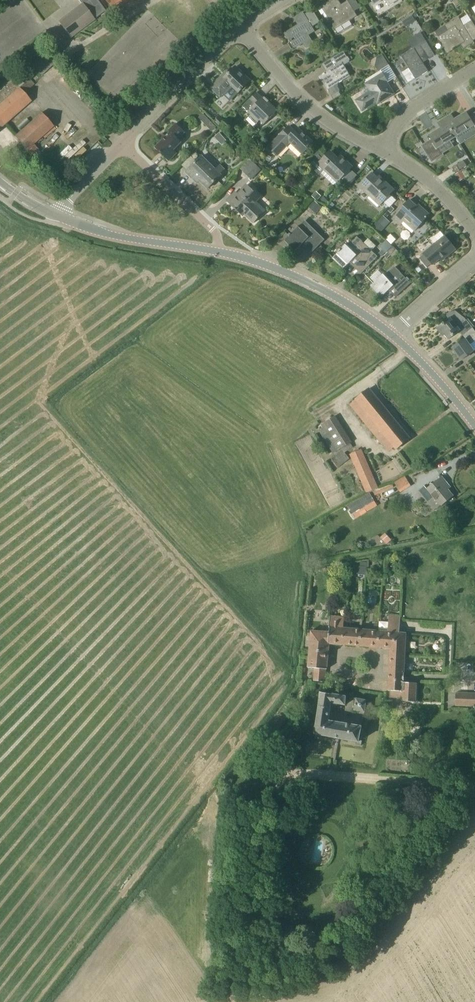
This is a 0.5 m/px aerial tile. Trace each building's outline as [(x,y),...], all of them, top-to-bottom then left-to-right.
[(339,0),(330,0),(321,5),(335,29),(357,16),(350,3),(344,7),(342,4),(341,5),(339,0)] [(71,37),(94,19),(83,4),(59,22),(71,37)] [(304,15),(303,13),(295,18),(299,26),(296,28),(296,27),(285,33),(290,41),(289,41),(290,42),(292,41),(296,48),(304,43),(307,48),(313,44),(308,35),(314,31),(312,27),(304,15)] [(412,15),(402,21),(406,27),(415,21),(412,15)] [(459,17),(435,32),(448,52),(453,49),(453,50),(455,49),(455,48),(465,42),(468,47),(474,43),(473,41),(474,40),(474,25),(472,20),(464,25),(459,17)] [(372,38),(378,34),(373,26),(367,30),(372,38)] [(429,59),(435,55),(426,41),(420,31),(407,39),(412,48),(400,55),(409,68),(402,73),(408,83),(428,71),(421,60),(427,57),(429,59)] [(347,57),(344,51),(322,64),(322,65),(327,62),(331,69),(319,76),(327,90),(328,90),(334,100),(341,95),(339,93),(340,90),(338,87),(338,83),(350,76),(344,65),(349,62),(350,60),(348,57),(347,57)] [(376,57),(375,68),(378,72),(389,65),(382,54),(376,57)] [(250,80),(236,66),(225,78),(222,76),(211,87),(220,97),(231,85),(239,92),(250,80)] [(384,99),(393,94),(387,84),(389,83),(382,72),(365,83),(366,84),(371,91),(357,100),(363,110),(383,98),(384,99)] [(23,82),(18,76),(0,92),(0,104),(23,82)] [(31,101),(25,93),(29,89),(23,82),(0,104),(0,128),(31,101)] [(262,97),(257,92),(243,106),(248,111),(248,112),(259,122),(260,120),(264,124),(276,112),(272,108),(274,106),(269,102),(269,101),(265,97),(264,97),(263,96),(262,97)] [(474,125),(467,112),(454,120),(451,114),(445,118),(456,137),(474,125)] [(53,127),(41,113),(15,136),(27,150),(32,155),(39,150),(34,144),(43,136),(45,139),(56,129),(54,126),(53,127)] [(209,119),(203,113),(199,117),(205,123),(206,125),(211,121),(209,119)] [(218,117),(214,121),(219,126),(223,122),(219,117),(218,117)] [(435,157),(442,152),(439,148),(456,137),(445,118),(438,122),(441,128),(430,135),(434,143),(429,146),(435,157)] [(166,158),(182,142),(178,138),(184,132),(176,123),(169,130),(170,132),(155,147),(166,158)] [(294,131),(289,126),(268,148),(277,156),(290,142),(302,154),(313,143),(298,128),(294,131)] [(219,132),(215,137),(221,144),(226,140),(219,132)] [(80,138),(64,156),(69,160),(85,143),(80,138)] [(340,162),(330,152),(319,163),(324,168),(320,172),(334,186),(352,167),(342,158),(343,159),(340,162)] [(221,175),(202,156),(186,172),(194,179),(196,177),(208,189),(221,175)] [(464,160),(457,164),(460,170),(467,166),(464,160)] [(261,169),(253,161),(243,172),(252,179),(261,169)] [(461,171),(460,170),(457,164),(452,168),(456,174),(461,171)] [(381,182),(372,173),(360,186),(380,205),(394,190),(383,179),(381,182)] [(254,203),(260,196),(247,184),(230,203),(228,201),(227,201),(242,216),(244,213),(254,223),(264,213),(254,203)] [(316,191),(312,196),(317,201),(321,196),(316,191)] [(323,196),(321,199),(327,205),(330,202),(323,196)] [(420,211),(416,207),(417,207),(410,200),(392,219),(400,226),(402,224),(412,233),(414,230),(415,231),(430,215),(423,208),(420,211)] [(315,201),(309,207),(316,214),(322,207),(315,201)] [(392,206),(387,212),(390,214),(395,208),(392,206)] [(312,252),(325,239),(305,220),(284,241),(295,251),(306,240),(310,244),(307,247),(312,252)] [(377,222),(373,226),(380,233),(385,228),(377,222)] [(390,243),(395,238),(390,233),(385,238),(390,243)] [(364,243),(357,236),(348,246),(346,244),(334,257),(345,268),(356,256),(363,262),(361,264),(361,265),(365,269),(361,274),(378,257),(372,251),(364,243)] [(446,257),(456,249),(445,236),(423,253),(433,265),(445,255),(446,257)] [(386,240),(380,246),(386,253),(392,246),(386,240)] [(391,255),(396,249),(393,246),(388,252),(389,254),(391,255)] [(411,283),(404,276),(396,267),(385,276),(384,274),(371,286),(381,297),(394,286),(400,293),(395,297),(396,297),(411,283)] [(463,335),(473,328),(465,319),(464,318),(455,311),(449,313),(446,315),(449,318),(442,323),(443,324),(438,328),(444,335),(445,334),(449,339),(459,331),(463,335)] [(474,350),(469,345),(474,340),(474,331),(473,328),(463,335),(466,338),(453,348),(462,360),(474,350)] [(397,449),(410,438),(370,388),(352,403),(383,442),(388,438),(397,449)] [(345,453),(353,447),(350,443),(352,442),(336,416),(321,425),(323,427),(328,436),(324,438),(333,454),(342,448),(343,450),(331,459),(338,468),(350,459),(345,453)] [(362,449),(350,454),(366,493),(378,487),(374,477),(365,456),(362,449)] [(403,475),(392,484),(400,493),(411,484),(403,475)] [(454,496),(445,485),(447,483),(442,476),(429,487),(427,484),(420,490),(423,493),(427,490),(441,506),(454,496)] [(356,518),(377,505),(370,493),(348,506),(356,518)] [(379,538),(386,544),(391,539),(383,533),(379,538)] [(349,565),(349,573),(364,574),(364,566),(349,565)] [(390,649),(392,615),(389,615),(388,632),(379,631),(377,647),(390,649)] [(405,653),(406,633),(399,633),(400,615),(392,615),(390,649),(390,652),(405,653)] [(347,645),(348,629),(344,628),(344,617),(331,616),(330,629),(330,632),(329,643),(330,643),(347,645)] [(365,646),(366,630),(348,629),(347,645),(365,646)] [(377,647),(379,631),(366,630),(365,646),(377,647)] [(328,656),(330,643),(329,643),(330,632),(311,632),(309,655),(328,656)] [(403,681),(403,679),(404,679),(404,674),(405,653),(390,652),(389,673),(389,679),(390,679),(390,680),(403,681)] [(327,669),(328,656),(309,655),(308,667),(314,668),(313,681),(325,682),(326,669),(327,669)] [(403,681),(390,680),(390,679),(389,679),(388,690),(390,690),(390,697),(402,698),(402,701),(416,701),(417,683),(404,682),(404,679),(403,679),(403,681)] [(345,705),(347,696),(321,692),(315,733),(326,736),(335,737),(357,741),(356,745),(361,745),(362,740),(359,740),(362,726),(329,720),(332,703),(345,705)] [(463,706),(464,693),(456,692),(456,705),(463,706)] [(471,706),(472,693),(464,693),(463,706),(471,706)] [(365,711),(366,700),(356,698),(353,710),(365,711)] [(323,861),(323,841),(314,841),(314,861),(323,861)]
